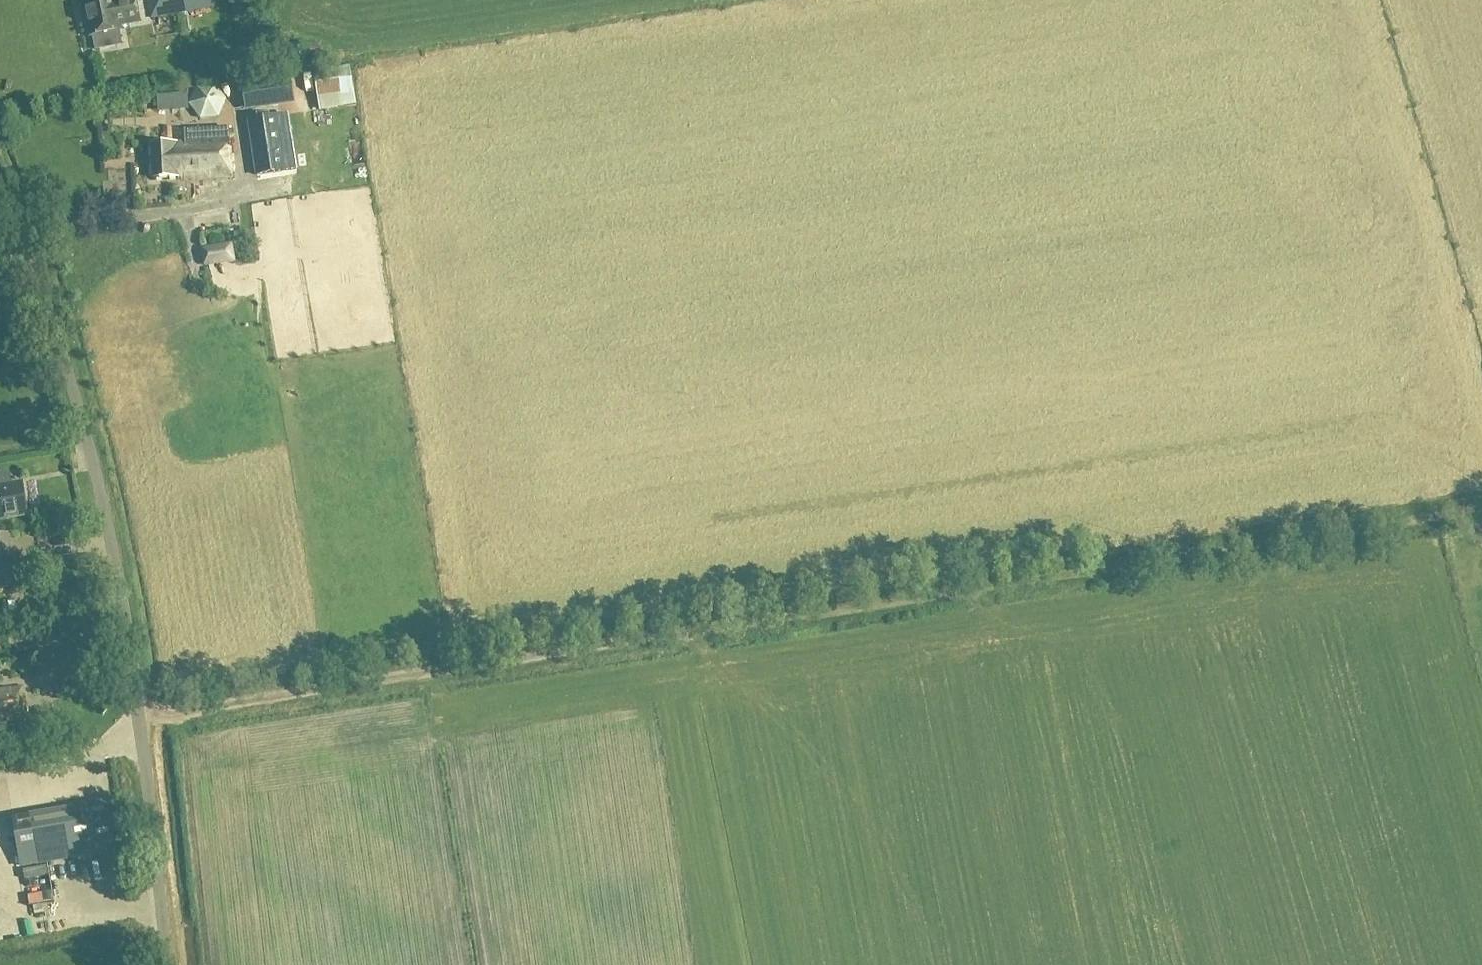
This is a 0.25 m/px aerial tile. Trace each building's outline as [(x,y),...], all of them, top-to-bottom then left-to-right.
[(78,8),(80,17),(83,18),(86,36),(116,31),(116,27),(135,24),(132,0),(123,0),(117,1),(118,3),(112,4),(111,0),(81,0),(81,5),(78,8)] [(149,18),(213,9),(212,0),(147,0),(149,18)] [(92,48),(118,44),(116,31),(90,35),(92,48)] [(342,108),(341,102),(354,100),(348,67),(313,73),(319,111),(342,108)] [(244,113),(294,103),(288,73),(238,83),(244,113)] [(218,118),(226,100),(214,87),(194,89),(188,106),(199,120),(218,118)] [(284,111),(245,119),(255,172),(294,165),(284,111)] [(183,131),(183,144),(150,145),(151,180),(176,179),(176,181),(229,179),(227,140),(227,128),(183,131)] [(203,266),(234,261),(232,244),(200,249),(203,266)] [(27,516),(22,483),(11,485),(9,472),(0,473),(0,520),(27,516)] [(2,589),(0,576),(14,574),(8,534),(0,535),(0,590),(2,589)] [(0,693),(0,722),(27,718),(22,689),(0,693)] [(109,713),(121,705),(114,694),(102,702),(109,713)] [(64,777),(59,786),(75,795),(80,786),(64,777)] [(29,818),(37,865),(115,851),(107,804),(29,818)]
